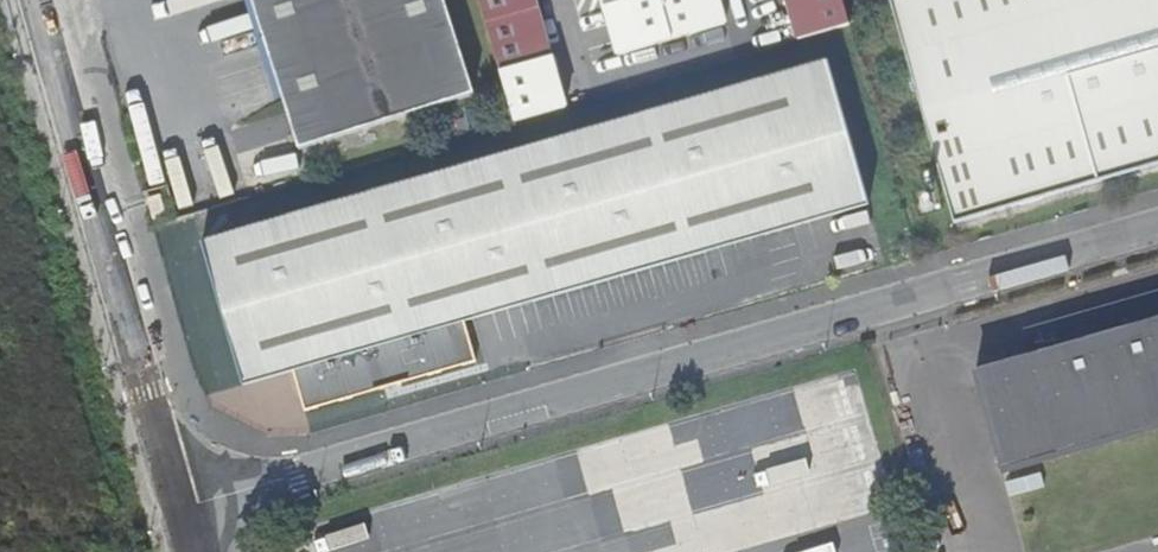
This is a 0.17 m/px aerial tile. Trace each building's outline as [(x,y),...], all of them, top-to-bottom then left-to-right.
[(295,137),(299,150),(473,92),(444,0),(256,0),(295,137)] [(512,124),(564,109),(532,0),(476,0),(512,124)] [(618,62),(725,31),(716,0),(600,0),(618,62)] [(795,41),(846,26),(839,0),(784,0),(795,41)] [(955,216),(1157,159),(1157,0),(894,0),(955,216)] [(825,62),(199,243),(240,385),(291,371),(303,411),(473,361),(461,321),(866,203),(825,62)] [(160,196),(148,200),(154,222),(166,218),(160,196)] [(1092,310),(1101,337),(1031,358),(1030,358),(1058,453),(1157,424),(1157,291),(1092,310)] [(1023,330),(1031,358),(1101,337),(1092,310),(1023,330)] [(1058,453),(1030,358),(973,374),(1001,470),(1058,453)]
